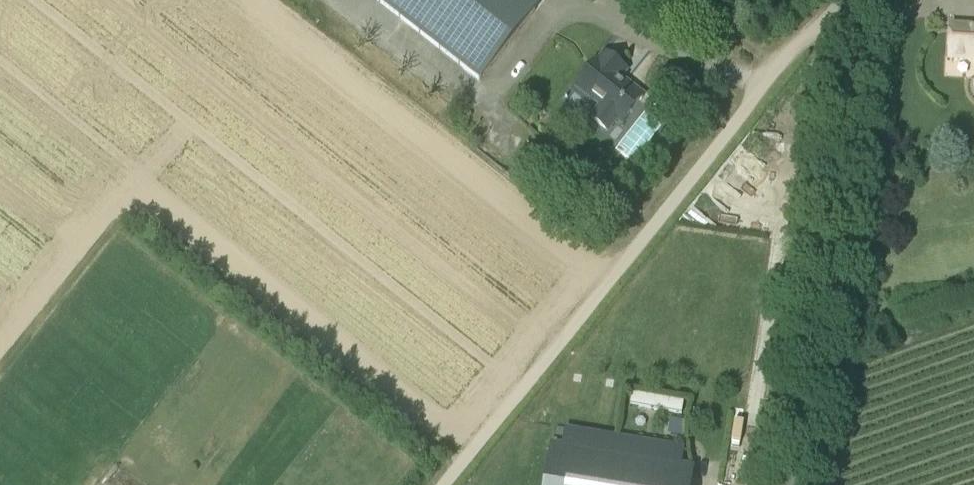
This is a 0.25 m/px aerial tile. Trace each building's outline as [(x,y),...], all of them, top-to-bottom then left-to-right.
[(545,0),(376,0),(480,82),(545,0)] [(949,61),(973,62),(973,63),(973,30),(971,30),(971,29),(951,28),(949,61)] [(621,126),(623,124),(643,98),(622,80),(622,79),(622,77),(626,71),(604,53),(575,89),(599,108),(596,112),(590,120),(607,135),(617,123),(621,126)] [(630,406),(682,415),(684,404),(632,395),(630,406)] [(734,413),(728,452),(741,454),(747,415),(734,413)] [(691,471),(681,469),(684,450),(565,430),(562,450),(551,448),(545,484),(689,484),(691,471)]
